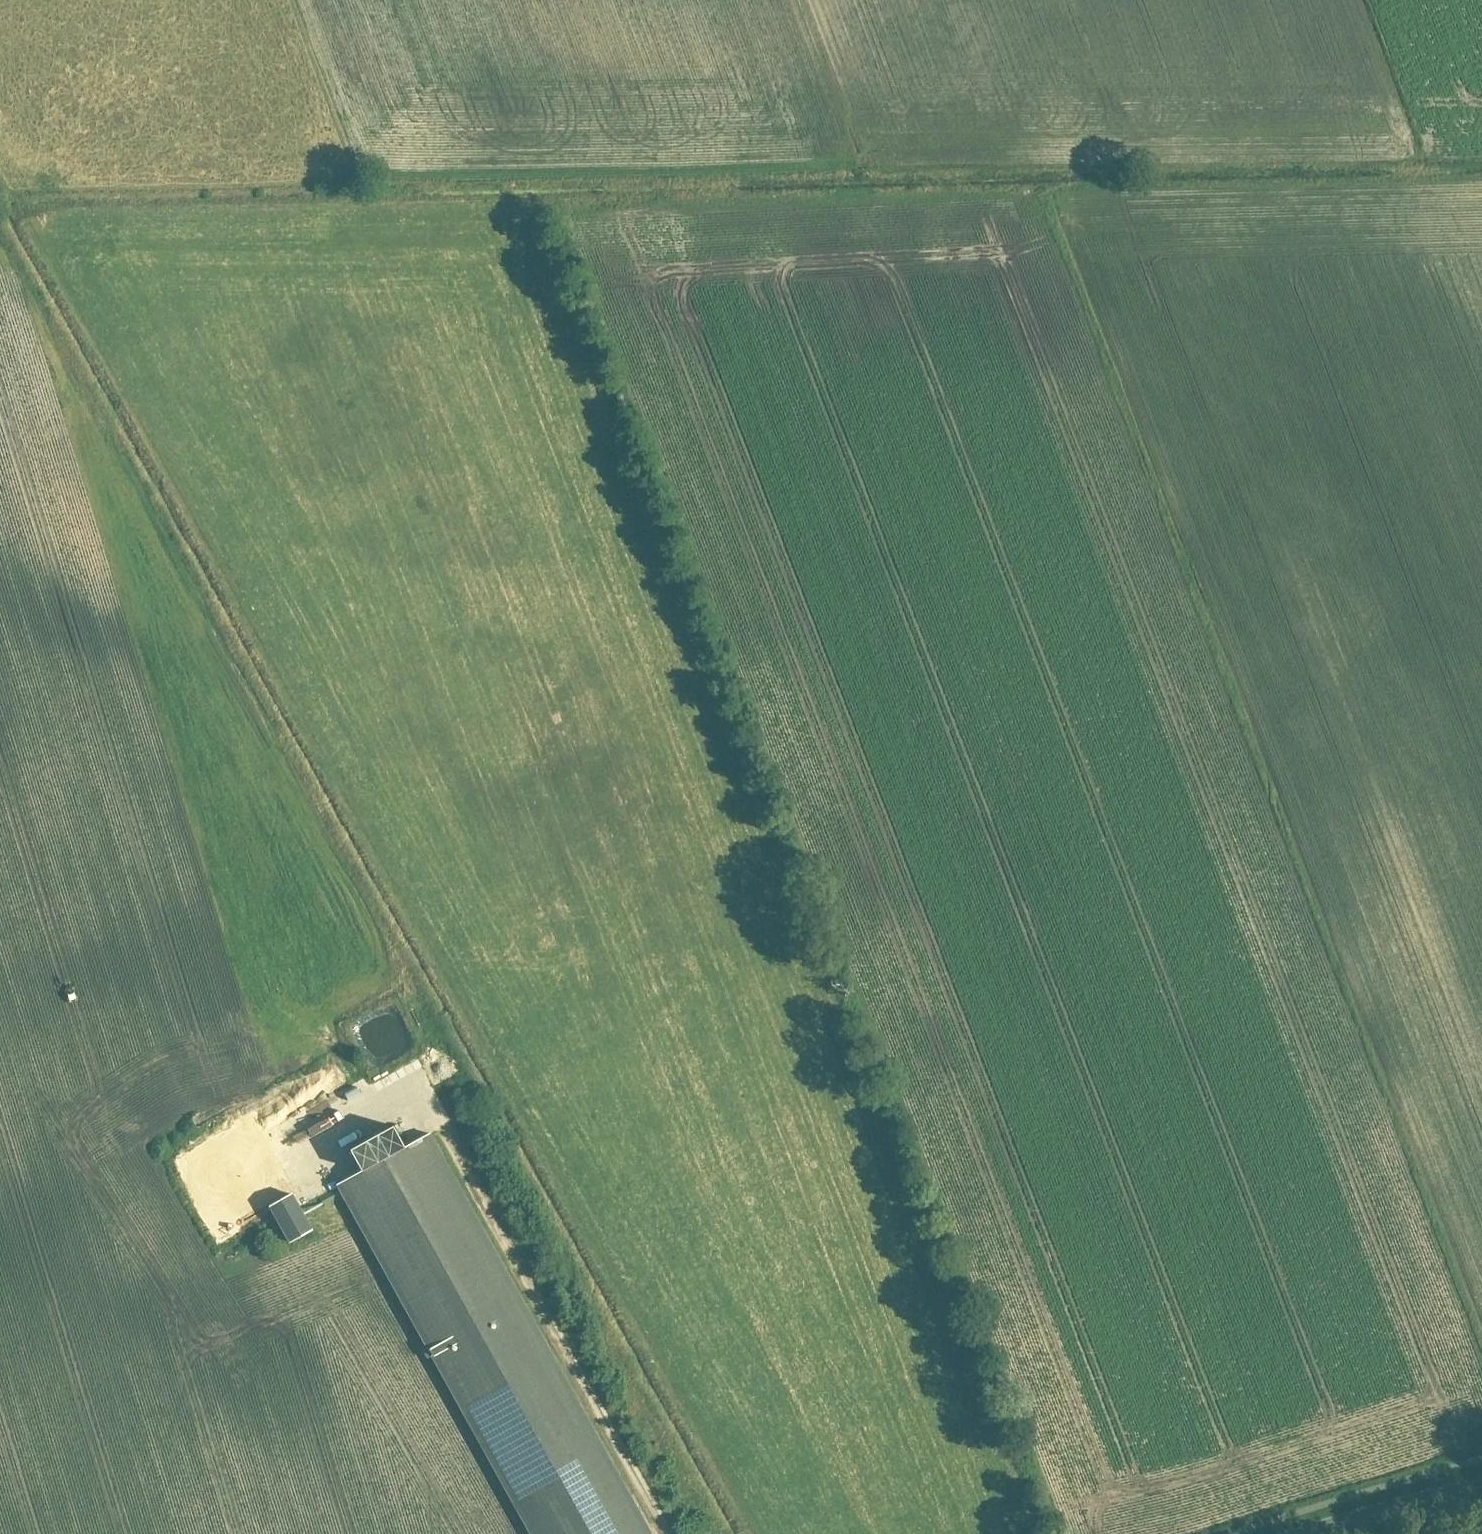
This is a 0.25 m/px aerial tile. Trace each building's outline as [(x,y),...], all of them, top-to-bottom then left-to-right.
[(521,1533),(645,1533),(426,1136),(391,1155),(376,1128),(334,1151),(349,1178),(330,1189),(521,1533)] [(260,1210),(278,1249),(311,1233),(293,1194),(260,1210)]
